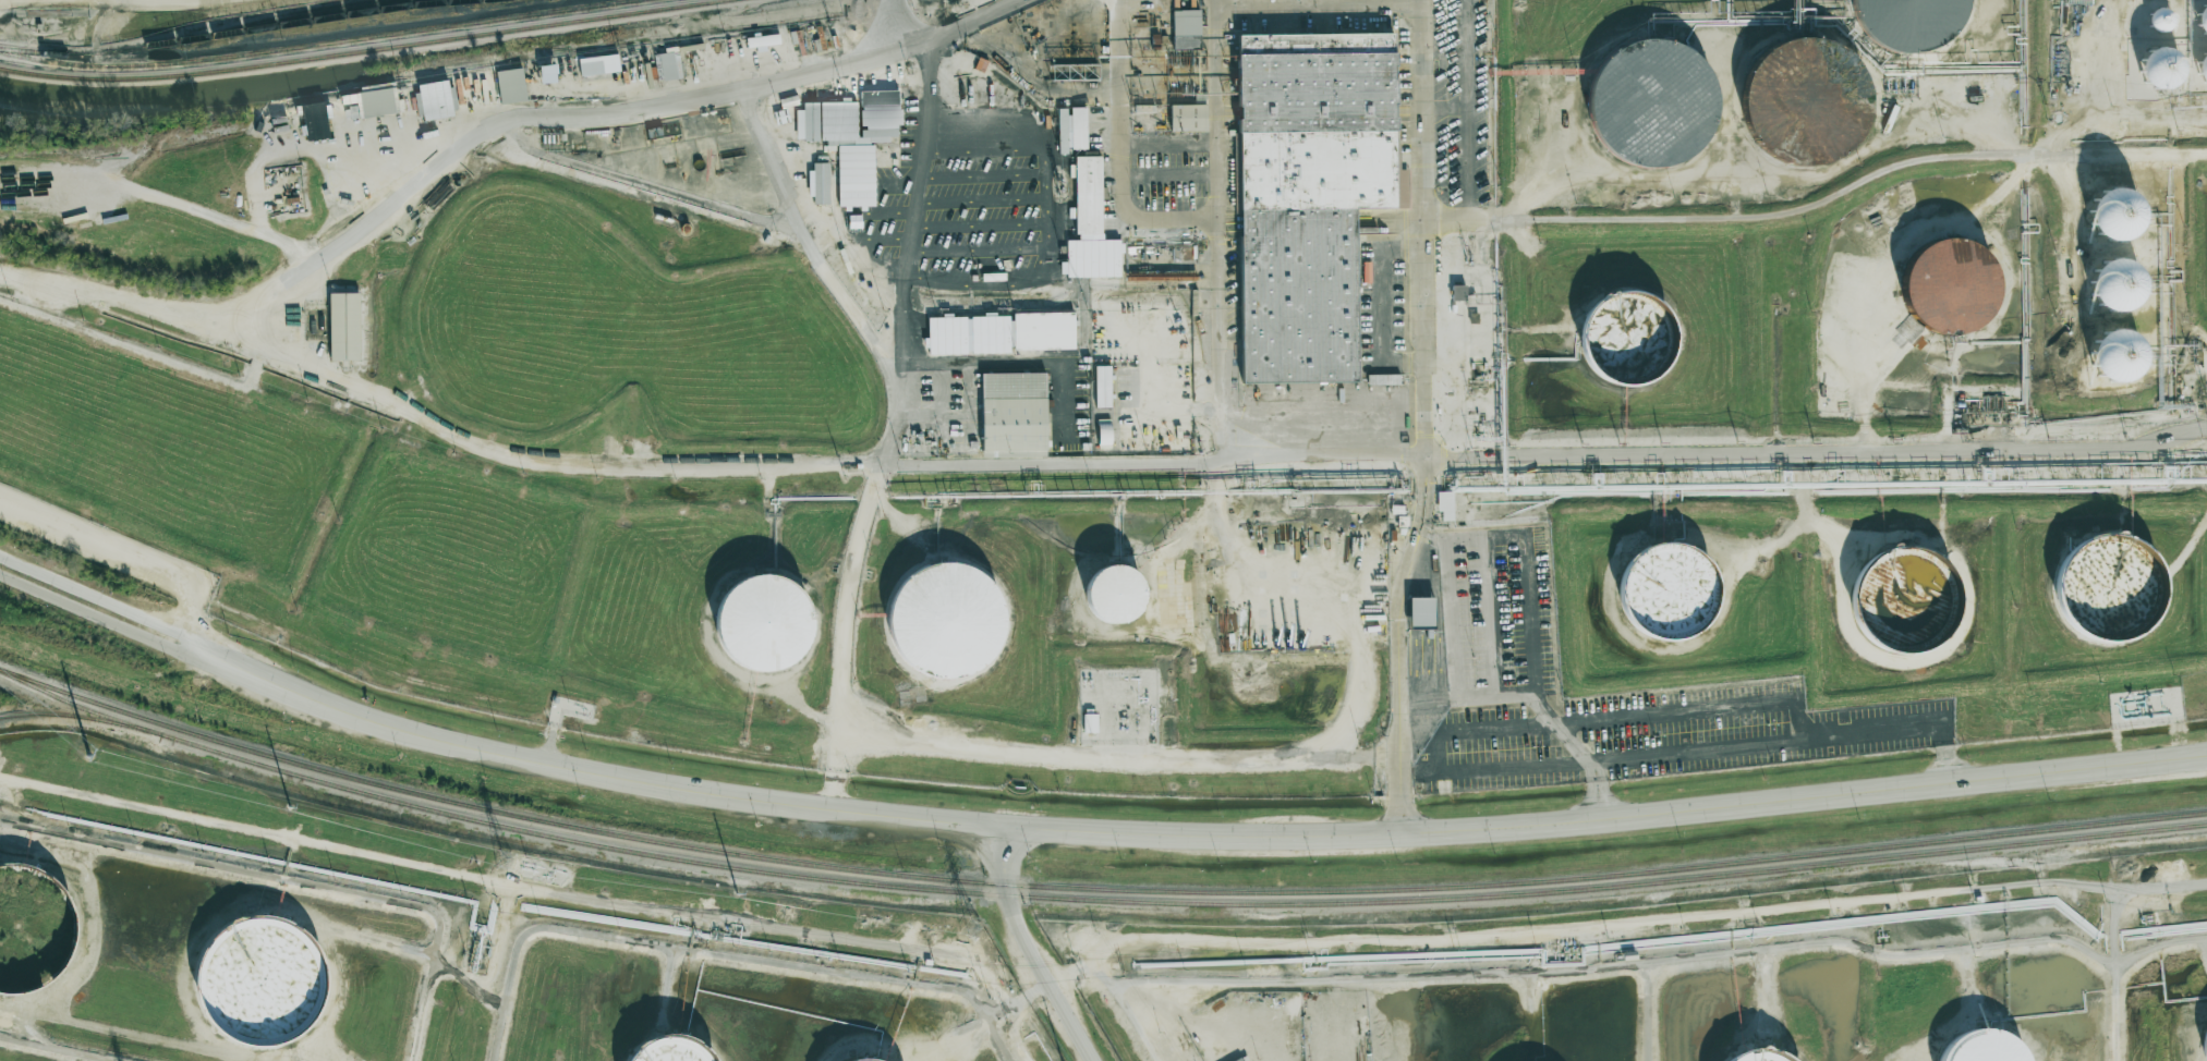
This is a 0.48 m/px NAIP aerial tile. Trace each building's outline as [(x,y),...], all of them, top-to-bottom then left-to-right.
[(1856,14),(1855,0),(1978,0),(1978,9),(1970,27),(1957,44),(1939,54),(1919,59),(1899,57),(1880,47),(1866,33),(1856,14)] [(2197,2),(2200,0),(2206,0),(2206,31),(2198,26),(2194,17),(2194,10),(2197,2)] [(2145,10),(2150,3),(2157,1),(2164,4),(2169,10),(2168,19),(2164,24),(2157,26),(2149,24),(2145,20),(2145,10)] [(1173,12),(1203,12),(1203,50),(1173,51),(1173,12)] [(1242,386),(1360,385),(1359,212),(1398,212),(1398,35),(1240,36),(1242,386)] [(1788,40),(1810,37),(1831,42),(1848,53),(1863,70),(1869,89),(1870,110),(1864,131),(1852,148),(1834,160),(1814,166),(1793,164),(1773,157),(1757,143),(1746,124),(1742,103),(1745,83),(1755,64),(1770,49),(1788,40)] [(1629,45),(1650,41),(1671,45),(1689,54),(1703,71),(1712,90),(1714,111),(1709,132),(1697,149),(1681,162),(1661,169),(1639,169),(1620,162),(1603,149),(1591,132),(1586,111),(1588,90),(1596,71),(1610,56),(1629,45)] [(2139,51),(2145,47),(2155,45),(2162,47),(2168,53),(2170,60),(2169,69),(2166,74),(2156,80),(2147,80),(2141,75),(2135,66),(2135,59),(2139,51)] [(2204,46),(2206,45),(2206,78),(2198,74),(2194,65),(2194,59),(2197,50),(2204,46)] [(654,56),(679,52),(683,80),(658,83),(654,56)] [(579,59),(619,53),(622,72),(582,78),(579,59)] [(543,68),(558,65),(561,84),(545,86),(543,68)] [(496,74),(523,70),(528,101),(500,105),(496,74)] [(415,86),(449,81),(454,118),(421,123),(415,86)] [(356,93),(397,87),(401,113),(361,119),(356,93)] [(302,107),(327,102),(332,137),(307,141),(302,107)] [(1168,106),(1206,105),(1206,132),(1168,132),(1168,106)] [(1086,149),(1086,108),(1058,108),(1058,154),(1068,154),(1068,149),(1086,149)] [(1074,157),(1101,157),(1101,234),(1074,234),(1074,157)] [(829,204),(828,162),(810,163),(811,204),(829,204)] [(2112,188),(2125,190),(2136,197),(2142,210),(2141,223),(2133,234),(2121,240),(2107,239),(2096,231),(2090,219),(2091,205),(2099,194),(2112,188)] [(1916,253),(1932,242),(1952,237),(1973,243),(1988,255),(1998,272),(2000,293),(1992,313),(1979,327),(1960,334),(1940,334),(1921,326),(1908,309),(1903,291),(1905,270),(1916,253)] [(2111,260),(2124,261),(2135,269),(2141,282),(2139,295),(2132,306),(2120,312),(2107,310),(2095,303),(2089,291),(2090,277),(2099,266),(2111,260)] [(1602,298),(1620,291),(1639,291),(1657,297),(1670,310),(1677,328),(1677,347),(1671,365),(1658,378),(1640,386),(1621,386),(1603,379),(1590,366),(1583,349),(1583,329),(1589,312),(1602,298)] [(329,293),(360,293),(360,361),(330,361),(329,293)] [(1074,313),(1014,314),(1014,350),(1074,349),(1074,313)] [(971,316),(1008,316),(1009,352),(972,352),(971,316)] [(965,317),(929,317),(930,353),(966,353),(965,317)] [(2112,330),(2125,331),(2136,339),(2142,351),(2141,364),(2133,375),(2121,380),(2107,379),(2096,371),(2090,359),(2091,346),(2099,336),(2112,330)] [(1110,366),(1095,366),(1095,407),(1111,407),(1110,366)] [(981,374),(1046,373),(1047,456),(983,456),(981,374)] [(1399,384),(1399,374),(1367,375),(1368,385),(1399,384)] [(1111,419),(1098,419),(1099,448),(1111,448),(1111,419)] [(1442,521),(1454,521),(1453,491),(1437,492),(1437,512),(1442,512),(1442,521)] [(2056,593),(2057,576),(2062,561),(2072,548),(2085,538),(2100,534),(2115,533),(2132,537),(2145,546),(2156,558),(2162,573),(2163,590),(2160,608),(2150,623),(2136,634),(2120,641),(2101,641),(2085,635),(2070,624),(2060,610),(2056,593)] [(1625,613),(1620,599),(1620,584),(1624,570),(1632,558),(1644,548),(1657,542),(1672,541),(1686,545),(1699,552),(1709,563),(1715,577),(1718,594),(1713,609),(1706,622),(1694,633),(1678,638),(1663,639),(1648,635),(1634,626),(1625,613)] [(1855,620),(1851,601),(1852,586),(1857,573),(1867,561),(1879,551),(1892,547),(1907,545),(1923,548),(1936,554),(1947,564),(1955,581),(1959,599),(1956,618),(1947,634),(1932,646),(1915,653),(1896,653),(1879,647),(1865,635),(1855,620)] [(937,563),(919,570),(904,582),(894,597),(888,615),(890,635),(898,653),(911,667),(927,675),(946,679),(966,676),(982,667),(995,653),(1004,635),(1005,615),(1001,597),(990,581),(974,570),(956,563),(937,563)] [(1098,618),(1091,610),(1087,601),(1086,592),(1089,582),(1094,574),(1102,568),(1111,564),(1120,565),(1130,569),(1138,574),(1142,582),(1144,589),(1144,598),(1142,607),(1137,614),(1130,620),(1121,623),(1114,623),(1105,622),(1098,618)] [(716,633),(716,617),(720,601),(730,588),(743,580),(759,575),(775,575),(789,582),(801,592),(810,606),(813,621),(811,637),(804,651),(792,663),(778,670),(762,672),(747,669),(732,660),(721,648),(716,633)] [(1432,627),(1433,598),(1410,597),(1409,626),(1432,627)] [(1083,733),(1097,733),(1097,714),(1083,714),(1083,733)] [(210,944),(226,929),(244,920),(267,917),(290,922),(310,934),(324,952),(330,974),(330,998),(322,1019),(306,1036),(286,1047),(265,1050),(244,1047),(226,1038),(210,1023),(201,1004),(197,984),(201,963),(210,944)] [(2027,1060),(1933,1060),(1944,1040),(1966,1026),(1992,1026),(2014,1038),(2027,1060)] [(716,1058),(718,1060),(639,1060),(645,1053),(659,1044),(675,1040),(690,1041),(704,1048),(716,1058)] [(1788,1059),(1790,1060),(1719,1060),(1741,1048),(1767,1047),(1788,1059)]
